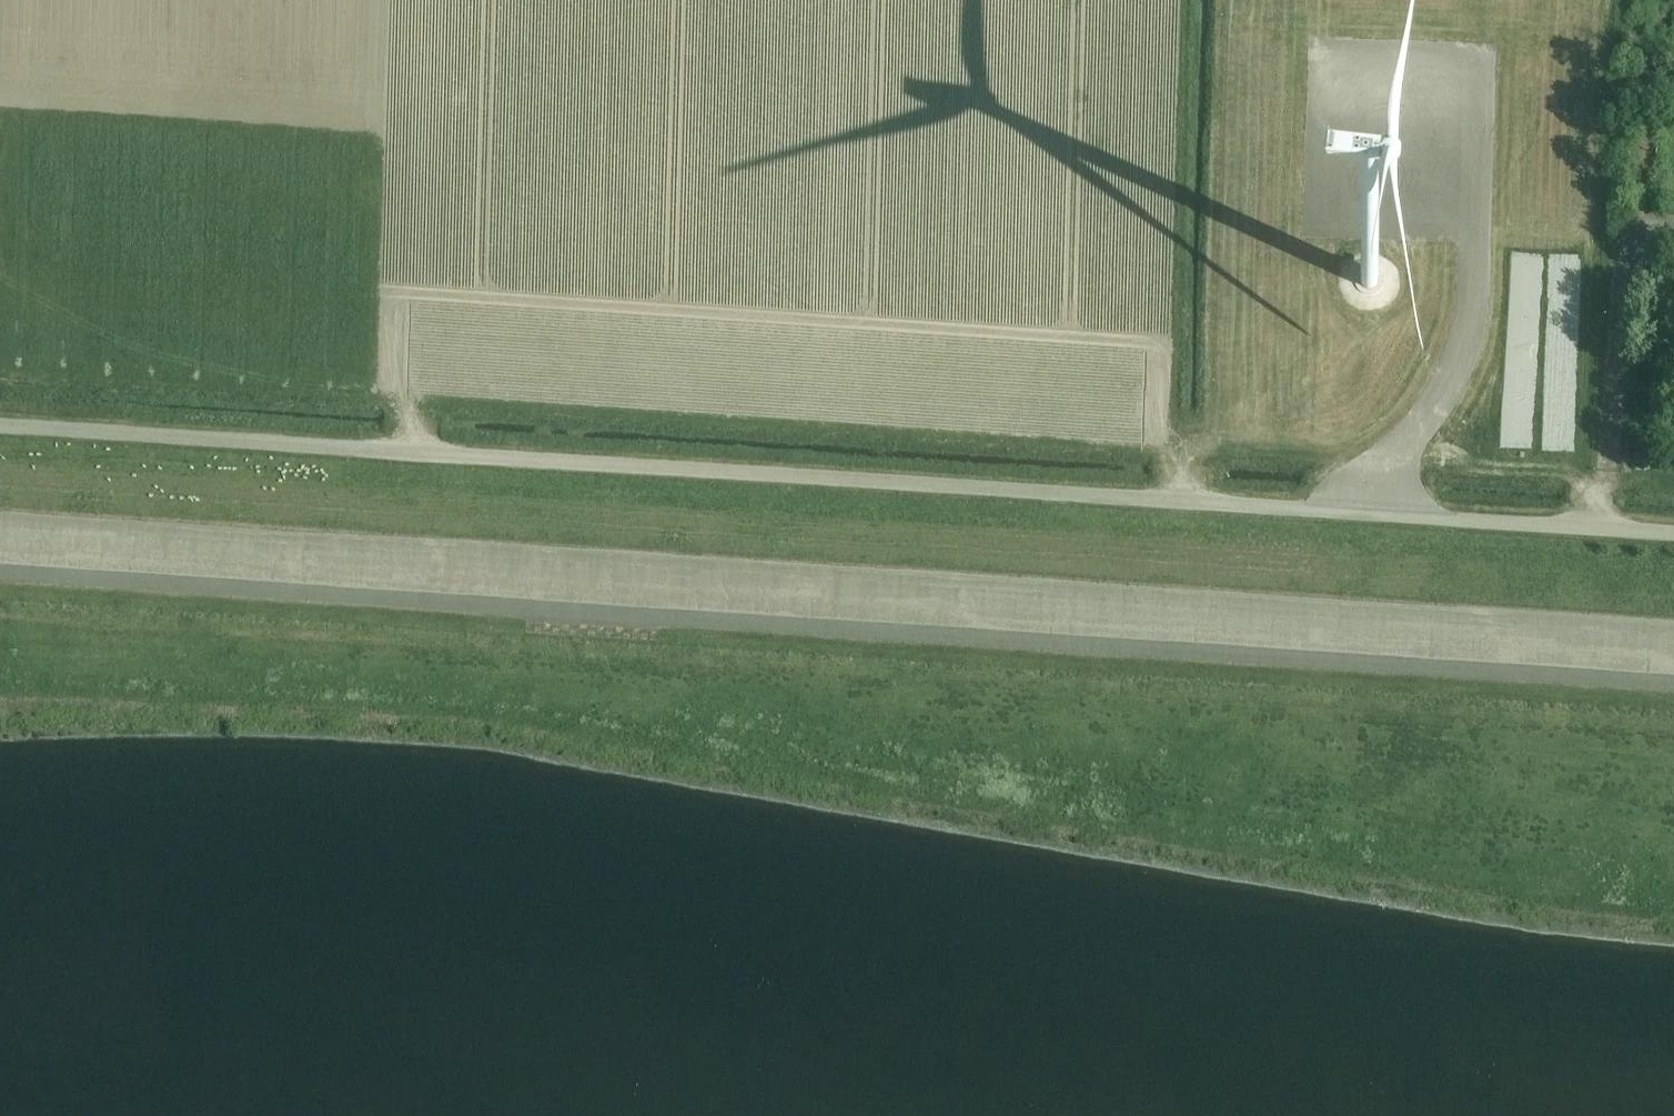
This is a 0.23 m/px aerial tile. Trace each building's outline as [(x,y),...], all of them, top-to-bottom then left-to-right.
[(1356,274),(1355,279),(1355,284),(1356,288),(1359,292),(1363,295),(1368,296),(1373,296),(1377,294),(1381,291),(1384,287),(1385,282),(1384,277),(1382,273),(1379,269),(1374,267),(1370,266),(1365,267),(1364,267),(1362,268),(1361,269),(1360,269),(1359,270),(1356,274)]
